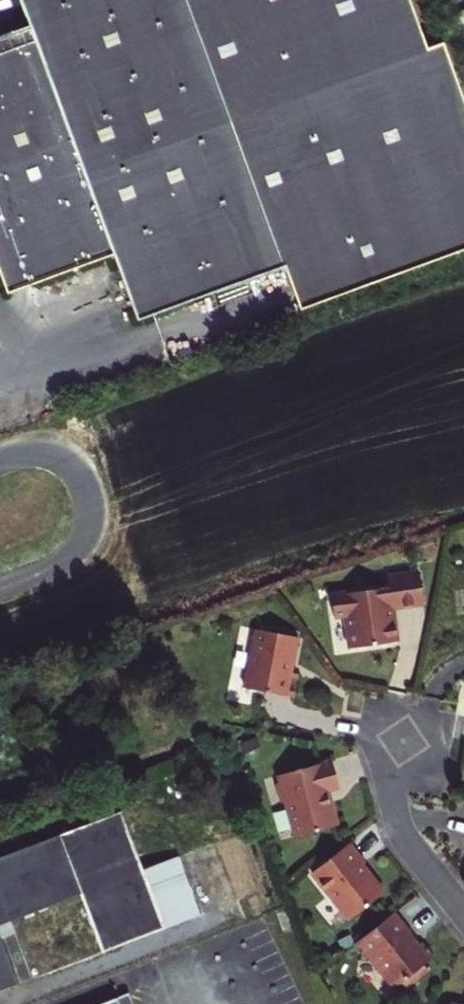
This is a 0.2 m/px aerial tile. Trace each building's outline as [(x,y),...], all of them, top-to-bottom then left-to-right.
[(403,0),(12,0),(16,10),(23,27),(0,36),(0,280),(6,294),(114,253),(139,318),(283,263),(299,305),(463,241),(463,109),(436,36),(420,42),(403,0)] [(346,615),(351,649),(375,645),(398,642),(395,619),(392,620),(390,609),(424,604),(419,573),(387,578),(388,587),(332,596),(335,617),(346,615)] [(299,639),(256,630),(245,688),(294,698),(297,686),(299,674),(292,673),(299,639)] [(287,807),(298,841),(342,828),(335,807),(332,808),(329,796),(342,792),(338,778),(334,764),(280,780),(283,788),(279,790),(285,808),(287,807)] [(0,859),(0,926),(81,895),(104,953),(201,916),(179,858),(144,871),(122,813),(0,859)] [(350,845),(313,873),(350,919),(385,893),(370,874),(368,875),(362,867),(365,864),(357,854),(350,845)] [(414,937),(396,913),(353,947),(362,959),(364,958),(391,991),(398,985),(405,994),(431,974),(425,967),(436,959),(423,943),(418,947),(415,943),(411,938),(414,937)] [(18,985),(0,935),(0,992),(18,985)] [(118,999),(120,1003),(133,1003),(129,995),(118,999)]
